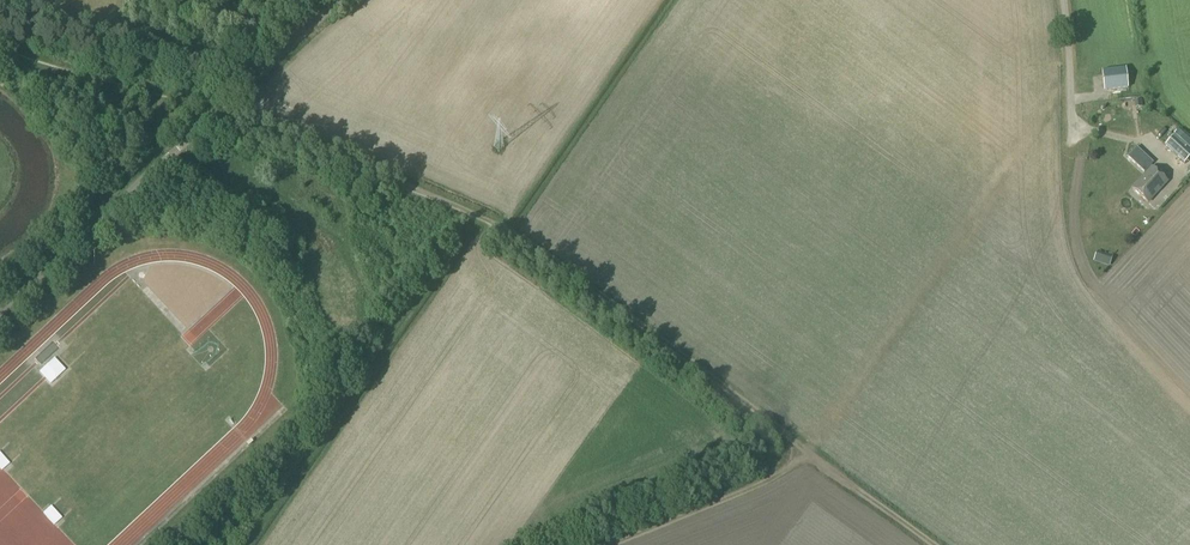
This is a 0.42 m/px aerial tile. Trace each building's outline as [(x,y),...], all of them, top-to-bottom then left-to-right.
[(1126,89),(1125,70),(1101,73),(1103,91),(1126,89)] [(1187,160),(1189,157),(1189,150),(1174,135),(1164,146),(1184,164),(1187,160)] [(1148,202),(1166,182),(1151,168),(1132,188),(1148,202)] [(202,286),(209,280),(201,271),(194,277),(202,286)] [(65,361),(71,356),(65,350),(59,354),(65,361)] [(62,386),(80,372),(71,362),(54,377),(62,386)] [(11,478),(19,471),(9,461),(1,468),(11,478)] [(134,527),(141,537),(151,530),(145,520),(134,527)]
